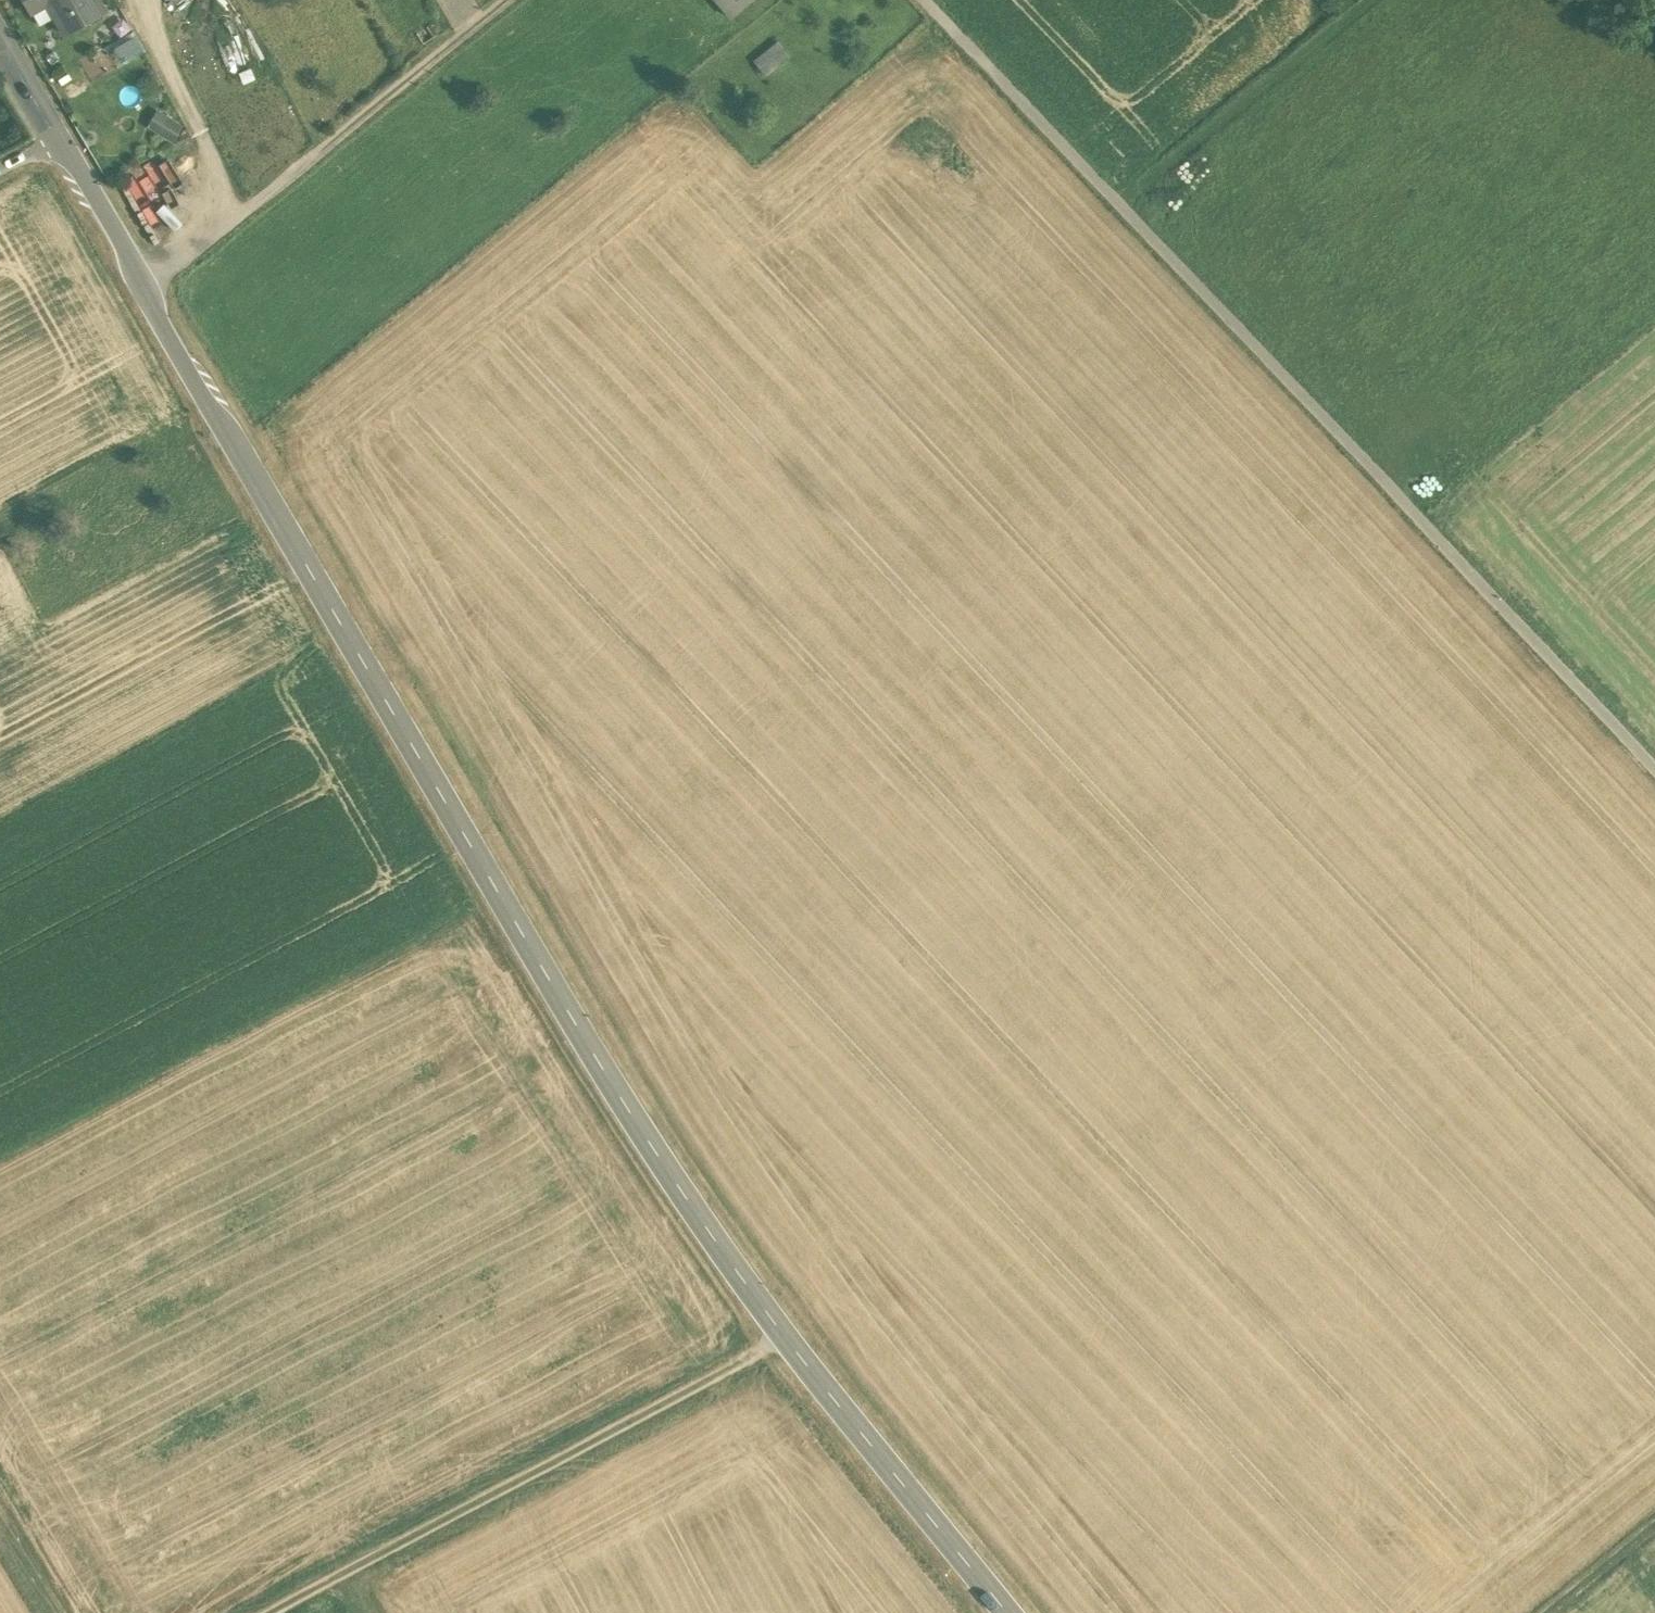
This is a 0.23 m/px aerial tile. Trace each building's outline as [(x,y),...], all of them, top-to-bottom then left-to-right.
[(32,13),(48,4),(65,34),(106,11),(100,0),(25,0),(32,13)] [(733,21),(757,0),(714,0),(733,21)] [(779,42),(755,62),(767,78),(792,58),(779,42)] [(160,109),(150,126),(175,140),(185,123),(160,109)]
